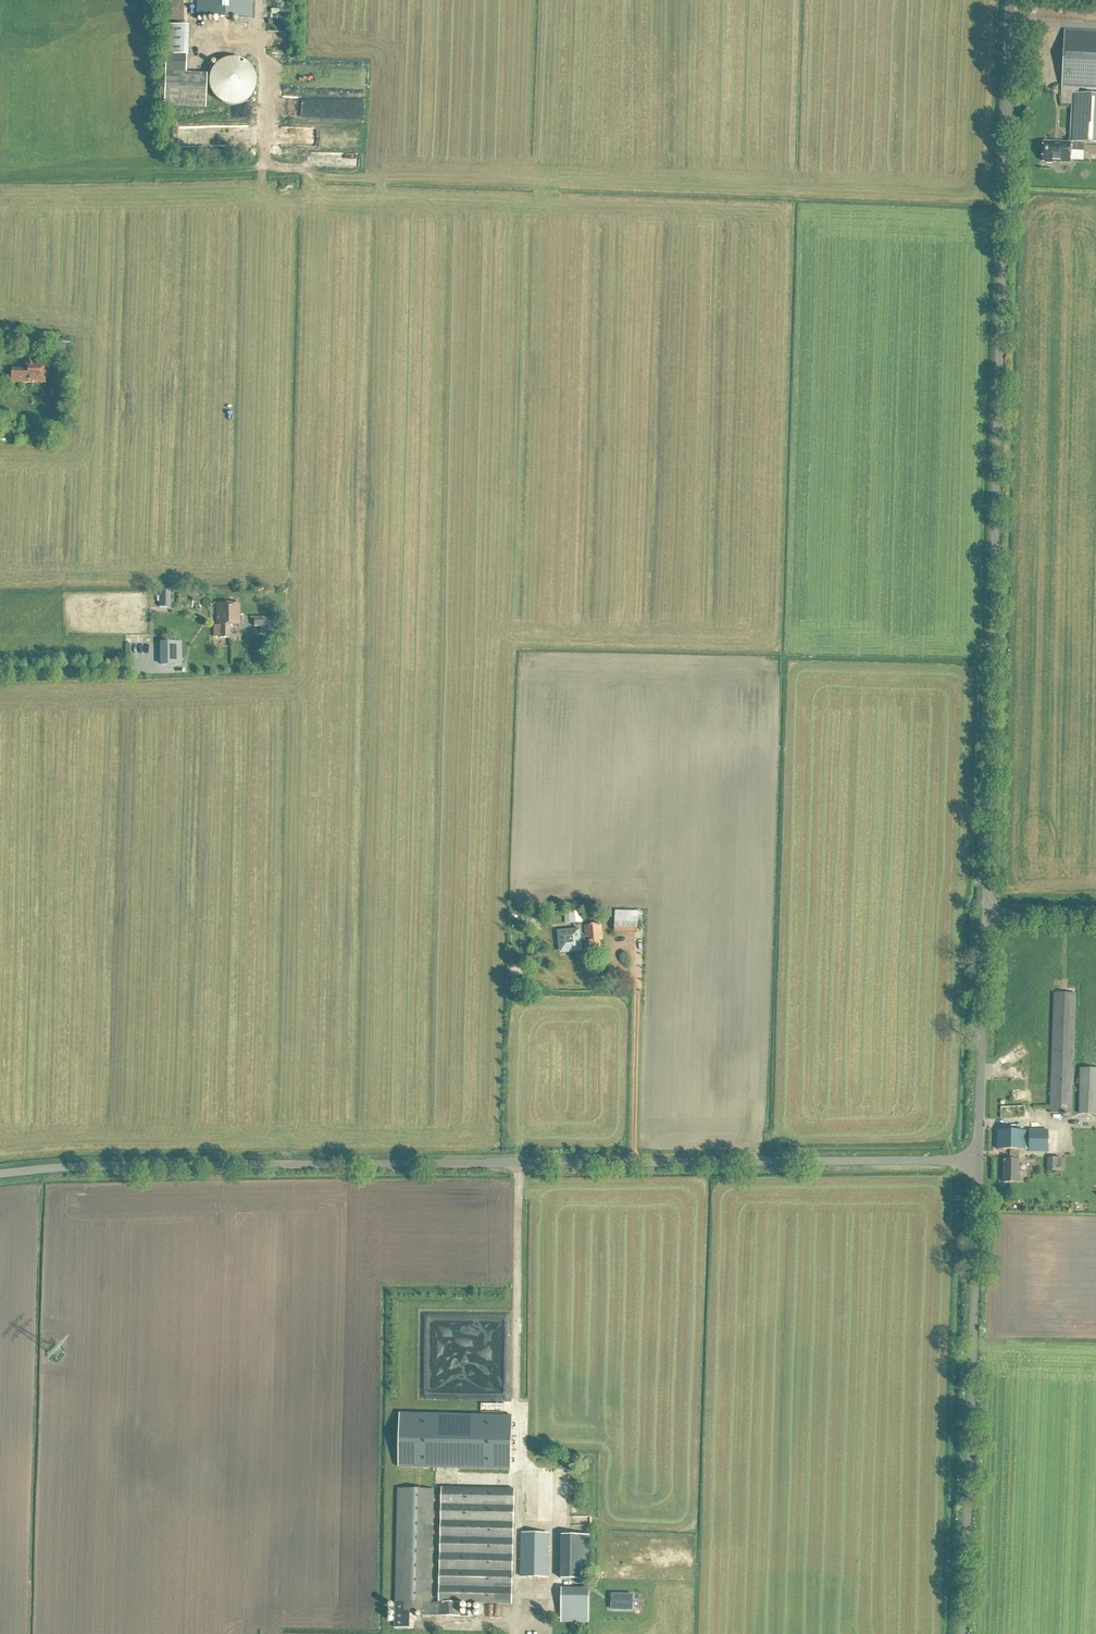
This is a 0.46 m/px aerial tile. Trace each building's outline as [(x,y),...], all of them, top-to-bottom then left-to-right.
[(197,17),(252,19),(252,0),(198,0),(197,17)] [(188,27),(167,26),(166,56),(177,56),(187,57),(188,27)] [(1062,87),(1088,89),(1095,89),(1095,34),(1065,33),(1062,87)] [(187,74),(187,57),(177,56),(166,56),(166,73),(187,74)] [(235,87),(224,83),(219,97),(248,108),(262,68),(236,59),(232,71),(240,74),(235,87)] [(166,73),(165,73),(164,107),(206,109),(207,74),(187,74),(166,73)] [(1043,143),(1042,163),(1045,163),(1047,164),(1052,164),(1053,163),(1070,164),(1071,152),(1084,153),(1084,144),(1095,144),(1095,89),(1088,89),(1087,96),(1073,95),(1071,143),(1071,144),(1043,143)] [(12,369),(11,383),(45,384),(46,362),(25,361),(24,370),(12,369)] [(170,608),(171,591),(159,591),(159,607),(170,608)] [(214,626),(214,637),(220,637),(220,638),(230,638),(229,626),(240,626),(239,604),(217,604),(217,626),(214,626)] [(254,627),(261,627),(261,632),(271,632),(271,627),(279,627),(279,617),(254,617),(254,627)] [(153,644),(153,665),(176,665),(176,644),(153,644)] [(591,905),(591,894),(570,894),(570,905),(591,905)] [(570,924),(583,923),(582,912),(569,913),(570,924)] [(615,912),(615,934),(637,934),(638,912),(615,912)] [(585,935),(581,935),(582,945),(585,945),(585,953),(601,952),(600,939),(603,939),(601,924),(585,926),(586,937),(585,937),(585,935)] [(581,930),(558,931),(560,954),(582,952),(582,945),(581,935),(581,930)] [(1072,1114),(1076,994),(1054,994),(1050,1113),(1072,1114)] [(1079,1114),(1095,1115),(1095,1070),(1080,1069),(1079,1114)] [(1001,1108),(1001,1119),(1025,1118),(1025,1107),(1001,1108)] [(1019,1183),(1019,1160),(1019,1150),(1029,1151),(1029,1152),(1048,1152),(1048,1131),(1030,1131),(1030,1132),(997,1131),(997,1150),(1011,1150),(1010,1160),(1004,1160),(1004,1183),(1019,1183)] [(1047,1158),(1047,1171),(1058,1172),(1059,1159),(1047,1158)] [(505,1414),(398,1414),(397,1467),(505,1467),(505,1414)] [(512,1604),(514,1489),(442,1488),(440,1603),(432,1603),(434,1490),(398,1489),(395,1602),(403,1602),(403,1612),(422,1613),(422,1616),(460,1616),(460,1603),(512,1604)] [(548,1578),(549,1534),(522,1534),(522,1577),(548,1578)] [(568,1535),(567,1557),(567,1568),(562,1568),(561,1579),(589,1580),(590,1536),(568,1535)] [(562,1589),(562,1603),(562,1619),(588,1619),(589,1589),(562,1589)] [(632,1610),(632,1595),(612,1594),(612,1610),(632,1610)]
